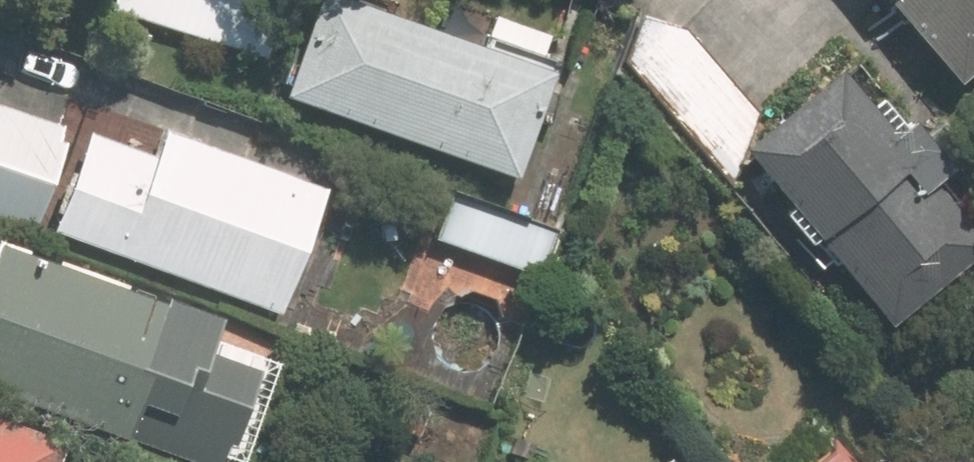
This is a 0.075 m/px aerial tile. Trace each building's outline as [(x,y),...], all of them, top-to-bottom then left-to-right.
[(115,8),(263,63),(285,0),(118,0),(115,8)] [(512,183),(551,74),(345,0),(322,0),(284,102),(512,183)] [(956,87),(973,73),(973,0),(883,0),(956,87)] [(808,232),(877,322),(973,247),(918,175),(932,164),(895,116),(876,131),(829,71),(731,147),(802,237),(808,232)] [(32,238),(71,132),(0,106),(0,226),(32,238)] [(60,232),(285,313),(329,190),(166,131),(159,153),(96,131),(60,232)] [(553,232),(454,196),(438,242),(536,278),(553,232)] [(5,243),(0,256),(0,389),(133,438),(162,357),(208,374),(229,317),(176,298),(174,304),(5,243)] [(429,415),(397,400),(384,426),(416,441),(429,415)] [(70,442),(0,417),(0,461),(63,461),(70,442)] [(841,446),(822,461),(854,461),(841,446)]
